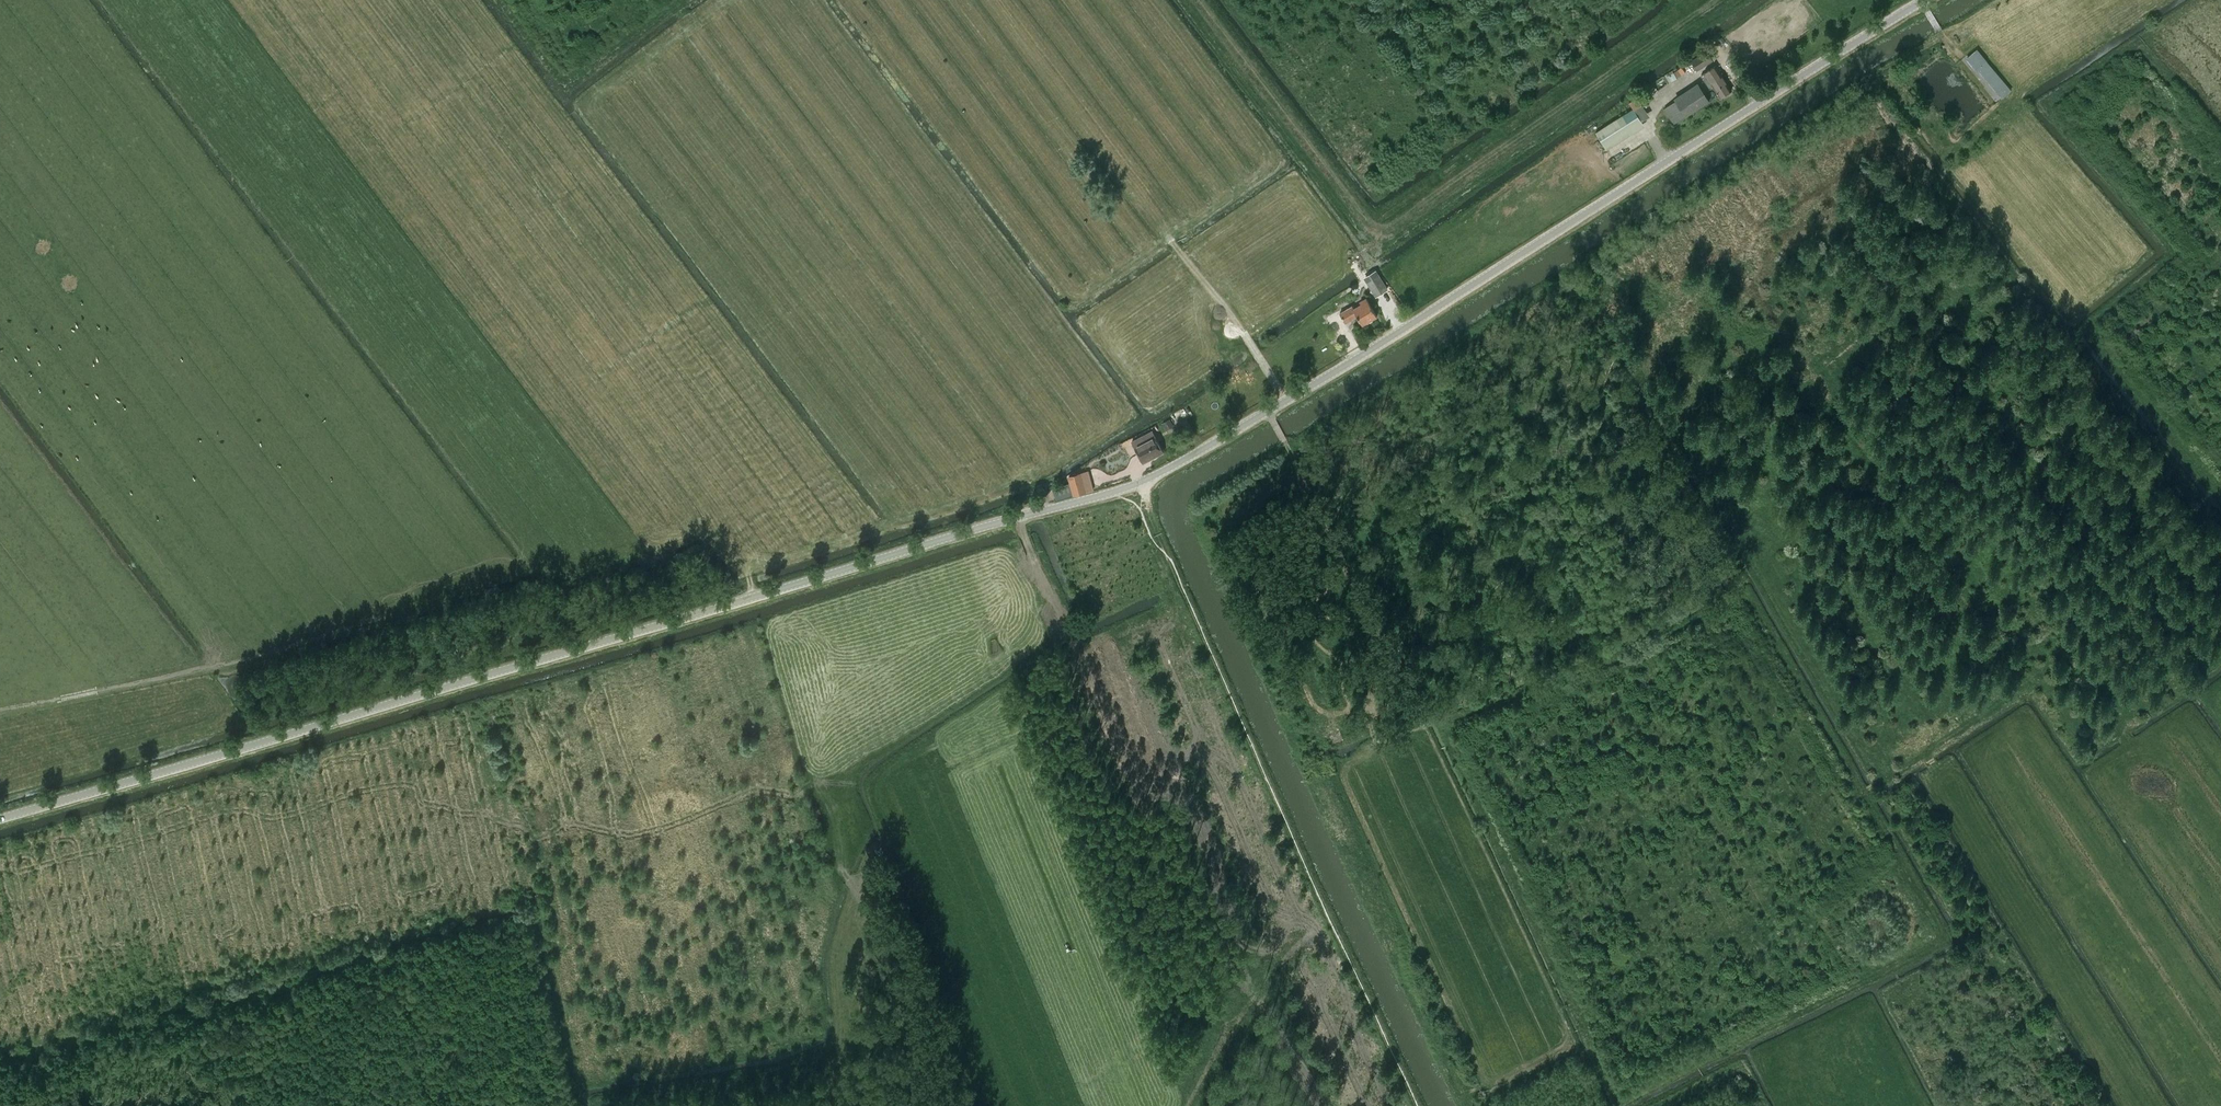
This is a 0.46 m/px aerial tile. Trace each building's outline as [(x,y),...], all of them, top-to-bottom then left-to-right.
[(1987,60),(1977,48),(1965,58),(1976,70),(1977,69),(1985,78),(1980,81),(1984,86),(1979,90),(1982,93),(1976,99),(1983,107),(1989,102),(1992,106),(2011,89),(1986,61),(1987,60)] [(1706,51),(1690,62),(1697,72),(1713,61),(1706,51)] [(1716,65),(1701,75),(1709,88),(1713,85),(1721,97),(1732,90),(1720,72),(1716,65)] [(1676,101),(1664,109),(1673,123),(1685,116),(1686,117),(1710,101),(1698,82),(1674,98),(1676,101)] [(1634,108),(1596,132),(1607,150),(1646,126),(1634,108)] [(1376,270),(1364,278),(1376,297),(1388,290),(1376,270)] [(1353,306),(1340,313),(1346,322),(1358,316),(1363,325),(1377,316),(1367,298),(1361,302),(1362,304),(1355,308),(1353,306)] [(1171,419),(1163,424),(1166,430),(1175,426),(1171,419)] [(1146,435),(1133,441),(1144,462),(1164,452),(1156,436),(1149,440),(1146,435)] [(1070,483),(1053,488),(1057,499),(1073,494),(1070,483)]
